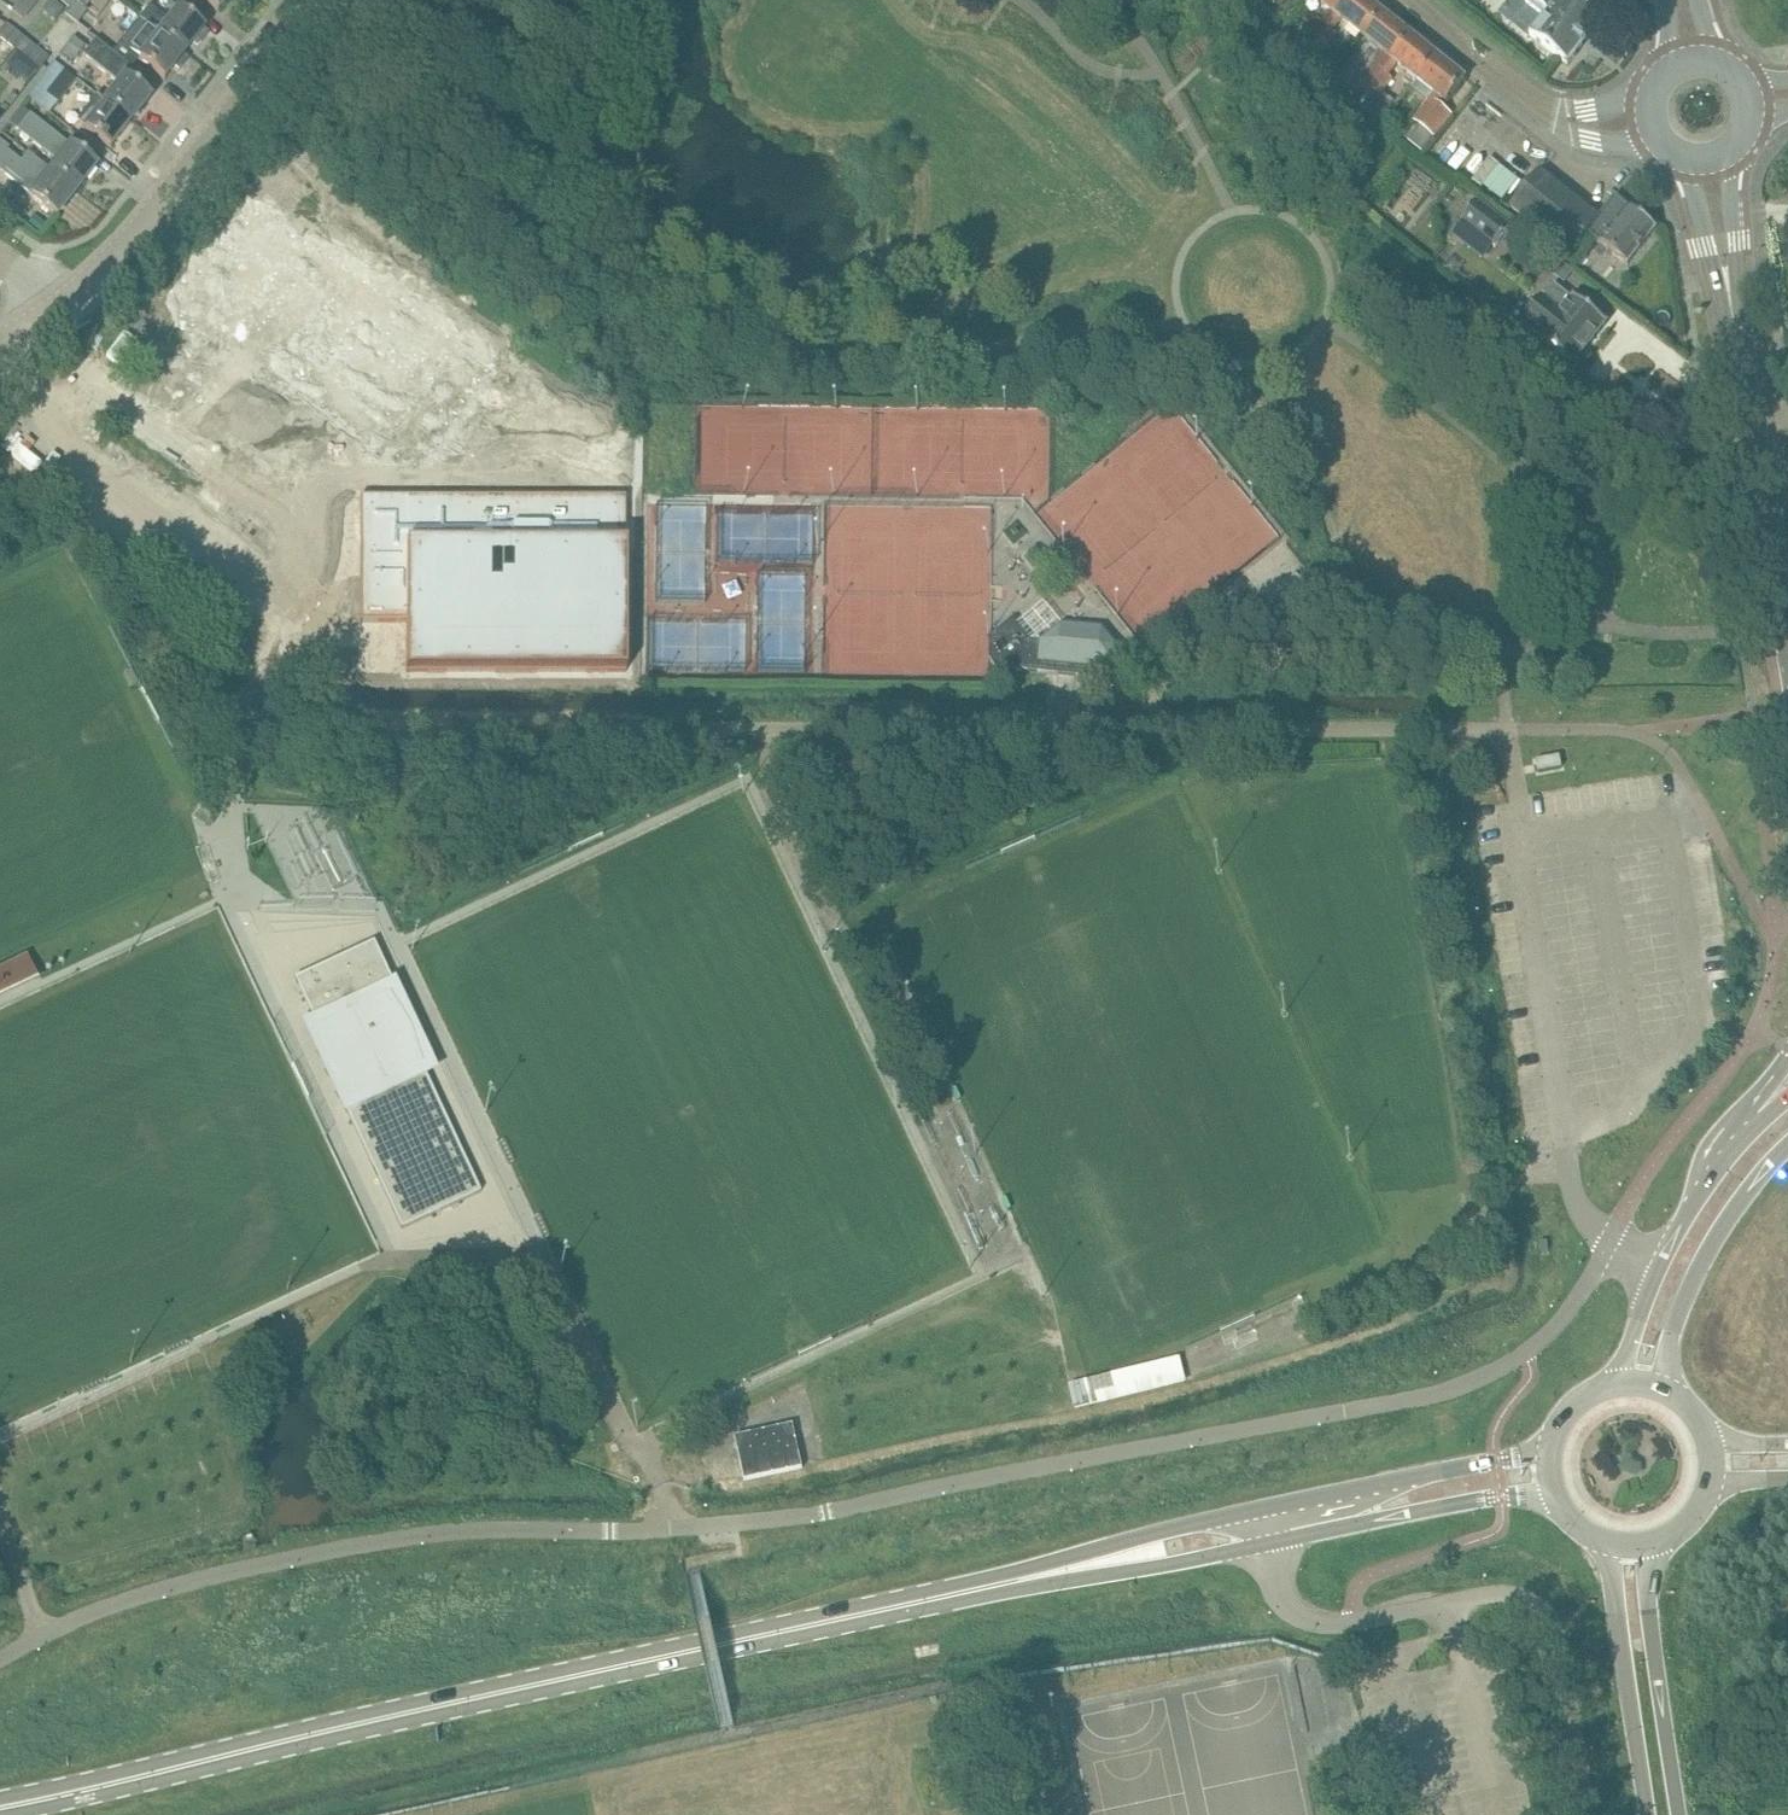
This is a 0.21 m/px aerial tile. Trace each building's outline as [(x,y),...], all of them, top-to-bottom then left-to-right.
[(12,10),(23,19),(37,0),(20,0),(12,10)] [(70,9),(65,15),(89,33),(100,20),(85,8),(91,0),(58,0),(70,9)] [(219,10),(226,0),(206,0),(219,10)] [(1317,40),(1349,0),(1317,0),(1332,11),(1323,23),(1319,20),(1308,33),(1317,40)] [(1365,38),(1384,14),(1366,0),(1349,0),(1317,40),(1326,47),(1337,34),(1333,31),(1342,19),(1365,38)] [(1565,64),(1568,66),(1603,21),(1601,19),(1600,19),(1581,4),(1576,0),(1528,0),(1526,2),(1545,17),(1530,35),(1566,63),(1565,64)] [(44,12),(54,21),(63,10),(52,1),(44,12)] [(149,4),(140,18),(185,53),(193,43),(198,46),(208,33),(203,29),(204,28),(185,13),(180,9),(170,21),(151,5),(149,4)] [(1356,88),(1364,96),(1412,36),(1384,14),(1365,38),(1384,53),(1356,88)] [(136,34),(125,48),(165,78),(174,68),(178,71),(189,58),(184,54),(185,53),(140,18),(131,30),(136,34)] [(15,49),(24,39),(6,25),(0,32),(0,37),(15,49)] [(1398,64),(1419,81),(1437,57),(1412,36),(1364,96),(1366,97),(1357,107),(1382,126),(1399,106),(1382,92),(1393,78),(1389,75),(1398,64)] [(60,55),(71,63),(86,45),(75,37),(60,55)] [(24,39),(15,49),(40,69),(49,59),(31,44),(24,39)] [(120,84),(106,102),(131,121),(151,97),(126,77),(133,69),(95,40),(83,55),(120,84)] [(1437,57),(1419,81),(1435,93),(1413,121),(1419,126),(1408,140),(1422,152),(1434,138),(1453,115),(1442,107),(1446,102),(1447,103),(1466,79),(1437,57)] [(27,97),(49,115),(59,103),(48,94),(65,71),(55,62),(27,97)] [(131,121),(106,102),(97,95),(77,121),(111,147),(131,121)] [(60,161),(52,171),(77,191),(97,166),(21,107),(9,123),(28,137),(60,161)] [(52,171),(29,154),(22,163),(9,153),(11,150),(0,141),(0,171),(57,216),(77,191),(52,171)] [(1587,233),(1628,265),(1657,228),(1615,196),(1598,218),(1541,173),(1542,172),(1541,171),(1512,208),(1570,255),(1587,233)] [(271,185),(175,316),(422,485),(516,357),(271,185)] [(1461,223),(1494,247),(1511,225),(1478,201),(1461,223)] [(35,215),(28,224),(39,233),(46,223),(35,215)] [(1522,324),(1573,365),(1606,323),(1574,297),(1572,300),(1553,285),(1522,324)] [(401,656),(617,654),(616,531),(400,533),(401,656)] [(990,638),(989,659),(997,669),(999,669),(1022,671),(1039,673),(1080,677),(1096,678),(1117,680),(1120,649),(1120,647),(1103,626),(1066,623),(1045,640),(1035,640),(1031,639),(1013,619),(998,631),(990,638)] [(203,805),(195,817),(205,823),(213,811),(203,805)] [(375,941),(295,977),(313,1015),(357,1108),(348,1112),(402,1229),(481,1192),(428,1075),(384,982),(392,979),(375,941)] [(1181,1364),(1069,1392),(1074,1409),(1097,1403),(1098,1405),(1186,1383),(1184,1376),(1181,1364)] [(793,1425),(735,1437),(744,1481),(802,1468),(793,1425)]
